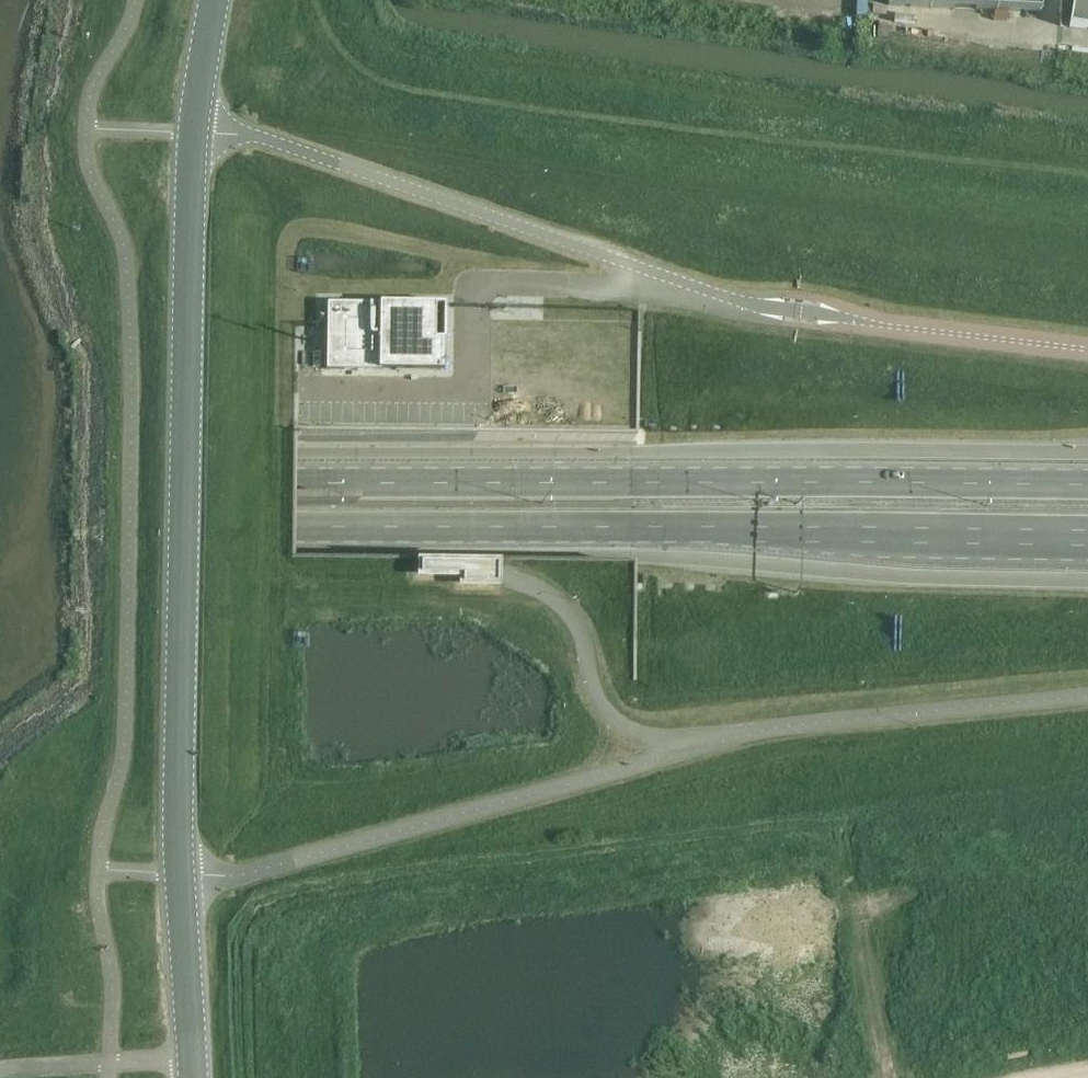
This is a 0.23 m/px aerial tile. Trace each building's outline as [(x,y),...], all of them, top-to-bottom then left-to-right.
[(1042,0),(888,0),(888,5),(1041,13),(1042,0)] [(1069,28),(1087,31),(1087,0),(1073,0),(1069,28)] [(298,258),(298,263),(298,270),(313,271),(313,258),(298,258)] [(325,374),(372,375),(373,308),(326,308),(325,374)] [(372,375),(406,375),(407,309),(373,308),(372,375)] [(407,309),(406,375),(441,376),(441,309),(407,309)] [(419,567),(419,576),(419,577),(461,578),(461,587),(494,587),(495,568),(419,567)] [(310,632),(294,632),(294,645),(310,645),(310,632)]
